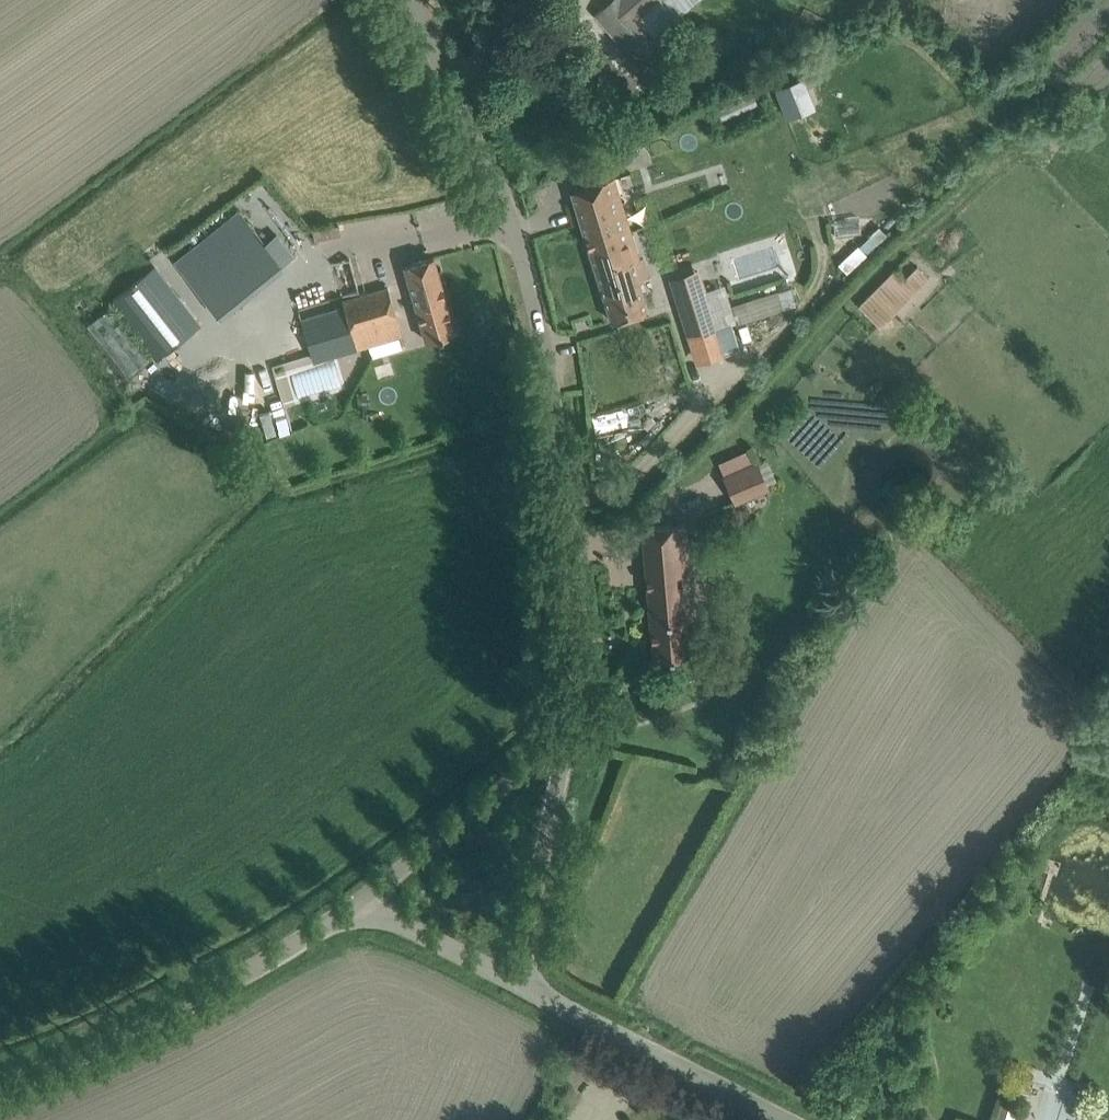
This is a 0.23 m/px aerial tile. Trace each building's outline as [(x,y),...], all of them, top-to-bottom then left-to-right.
[(641,66),(666,45),(628,0),(612,0),(596,13),(641,66)] [(780,87),(792,119),(817,109),(805,78),(780,87)] [(719,118),(761,105),(756,89),(714,102),(719,118)] [(616,151),(605,157),(611,168),(622,162),(616,151)] [(614,176),(572,189),(613,321),(648,310),(638,279),(649,276),(645,261),(641,262),(614,176)] [(248,259),(261,279),(286,263),(273,243),(248,259)] [(434,256),(404,264),(426,340),(455,332),(434,256)] [(109,300),(155,360),(201,325),(154,265),(109,300)] [(880,326),(929,277),(918,266),(905,278),(896,268),(859,305),(880,326)] [(676,292),(688,337),(717,328),(704,284),(676,292)] [(344,306),(304,318),(318,363),(403,337),(388,287),(343,299),(344,306)] [(110,306),(98,315),(138,367),(150,358),(110,306)] [(138,368),(98,316),(88,324),(128,375),(138,368)] [(758,462),(724,476),(735,501),(769,487),(758,462)] [(685,522),(642,526),(654,657),(689,654),(686,623),(694,622),(685,522)] [(1006,1119),(1019,1119),(1023,1106),(1003,1101),(998,1118),(1006,1119)]
